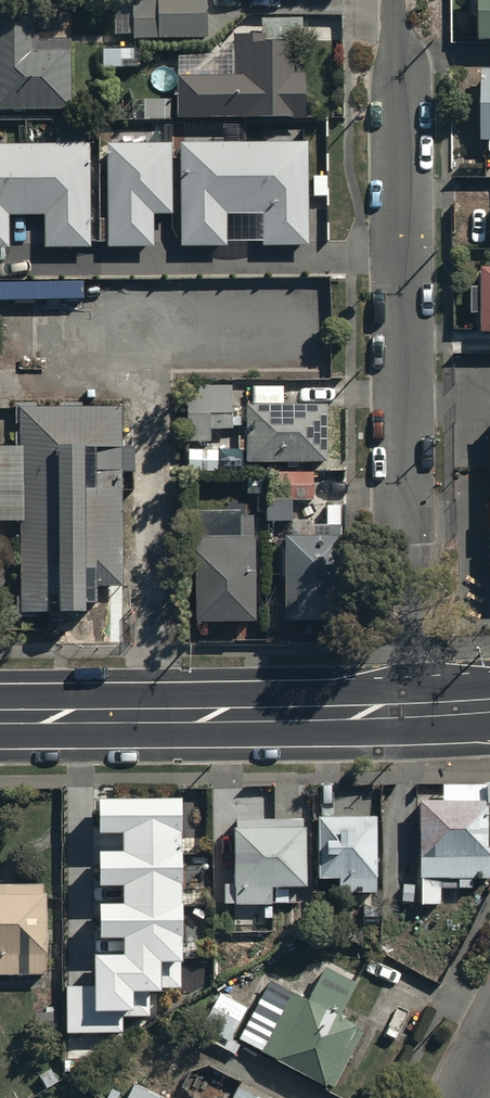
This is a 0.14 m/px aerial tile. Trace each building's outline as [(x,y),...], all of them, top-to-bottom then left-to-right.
[(113,40),(131,41),(133,0),(114,0),(113,40)] [(138,46),(208,46),(208,0),(138,0),(138,46)] [(0,9),(0,117),(74,116),(73,46),(39,46),(39,8),(0,9)] [(180,75),(179,114),(302,116),(303,74),(294,74),(295,40),(235,39),(234,76),(180,75)] [(309,148),(182,149),(183,253),(229,253),(229,248),(264,248),(264,252),(309,252),(309,148)] [(0,150),(0,253),(12,253),(11,221),(47,221),(47,253),(93,253),(93,149),(0,150)] [(174,152),(108,151),(110,253),(156,253),(156,221),(174,221),(174,152)] [(484,261),(484,282),(473,282),(474,309),(481,309),(481,322),(484,322),(484,330),(489,330),(489,261),(484,261)] [(233,382),(187,381),(187,438),(211,438),(211,426),(232,426),(233,382)] [(243,397),(242,456),(327,457),(327,397),(243,397)] [(118,403),(21,404),(22,443),(0,443),(0,516),(22,516),(22,614),(45,613),(45,606),(55,605),(55,614),(83,614),(83,597),(95,597),(95,578),(118,578),(118,403)] [(253,616),(252,531),(196,531),(197,617),(253,616)] [(341,532),(281,532),(280,618),(340,618),(341,532)] [(420,800),(421,900),(439,899),(439,881),(470,881),(470,872),(489,872),(489,841),(489,784),(486,784),(486,799),(420,800)] [(181,798),(101,799),(101,829),(125,829),(125,850),(181,850),(181,798)] [(374,811),(315,812),(316,873),(336,873),(336,890),(375,889),(374,811)] [(304,818),(230,819),(231,903),(272,903),(272,883),(304,883),(304,818)] [(125,850),(100,850),(101,880),(125,880),(125,903),(181,902),(181,850),(125,850)] [(45,970),(44,882),(0,882),(0,971),(45,970)] [(125,903),(100,903),(101,932),(125,932),(125,956),(182,956),(181,902),(125,903)] [(182,982),(182,956),(125,956),(99,956),(100,984),(70,984),(70,1026),(119,1026),(119,1011),(149,1011),(149,982),(182,982)] [(205,1017),(330,1083),(360,1026),(338,1014),(356,981),(321,962),(304,995),(269,976),(254,1004),(220,987),(205,1017)] [(238,1084),(230,1097),(265,1097),(238,1084)]
